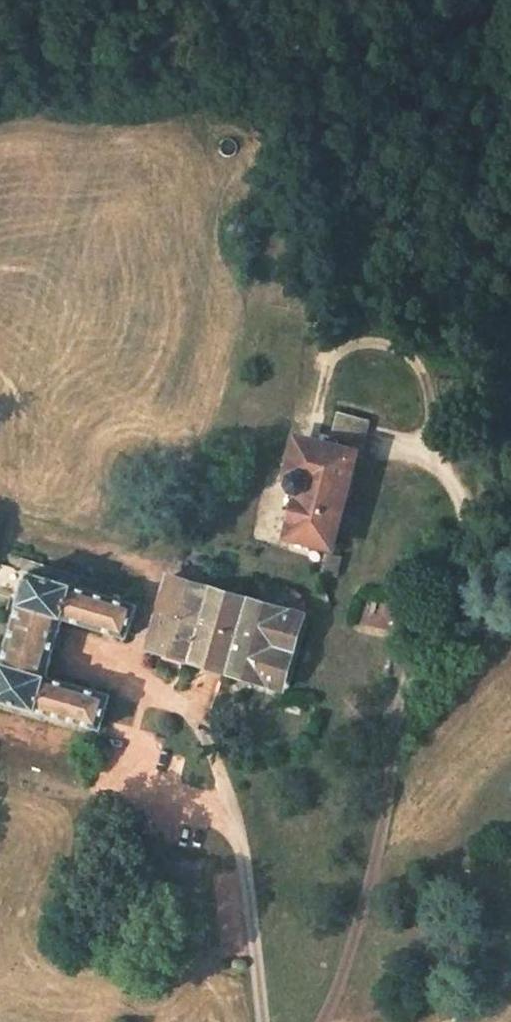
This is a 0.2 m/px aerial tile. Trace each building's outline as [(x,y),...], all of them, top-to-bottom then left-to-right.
[(303,490),(291,535),(329,545),(353,455),(359,457),(368,423),(337,414),(331,440),(324,438),(322,446),(298,440),(289,473),(295,474),(290,477),(288,485),(293,492),(299,493),(303,490)] [(137,604),(29,574),(0,678),(0,699),(100,728),(110,694),(47,676),(62,618),(128,637),(137,604)] [(303,620),(170,579),(151,644),(283,684),(283,683),(298,635),(303,620)] [(293,686),(307,637),(298,635),(283,683),(293,686)]
